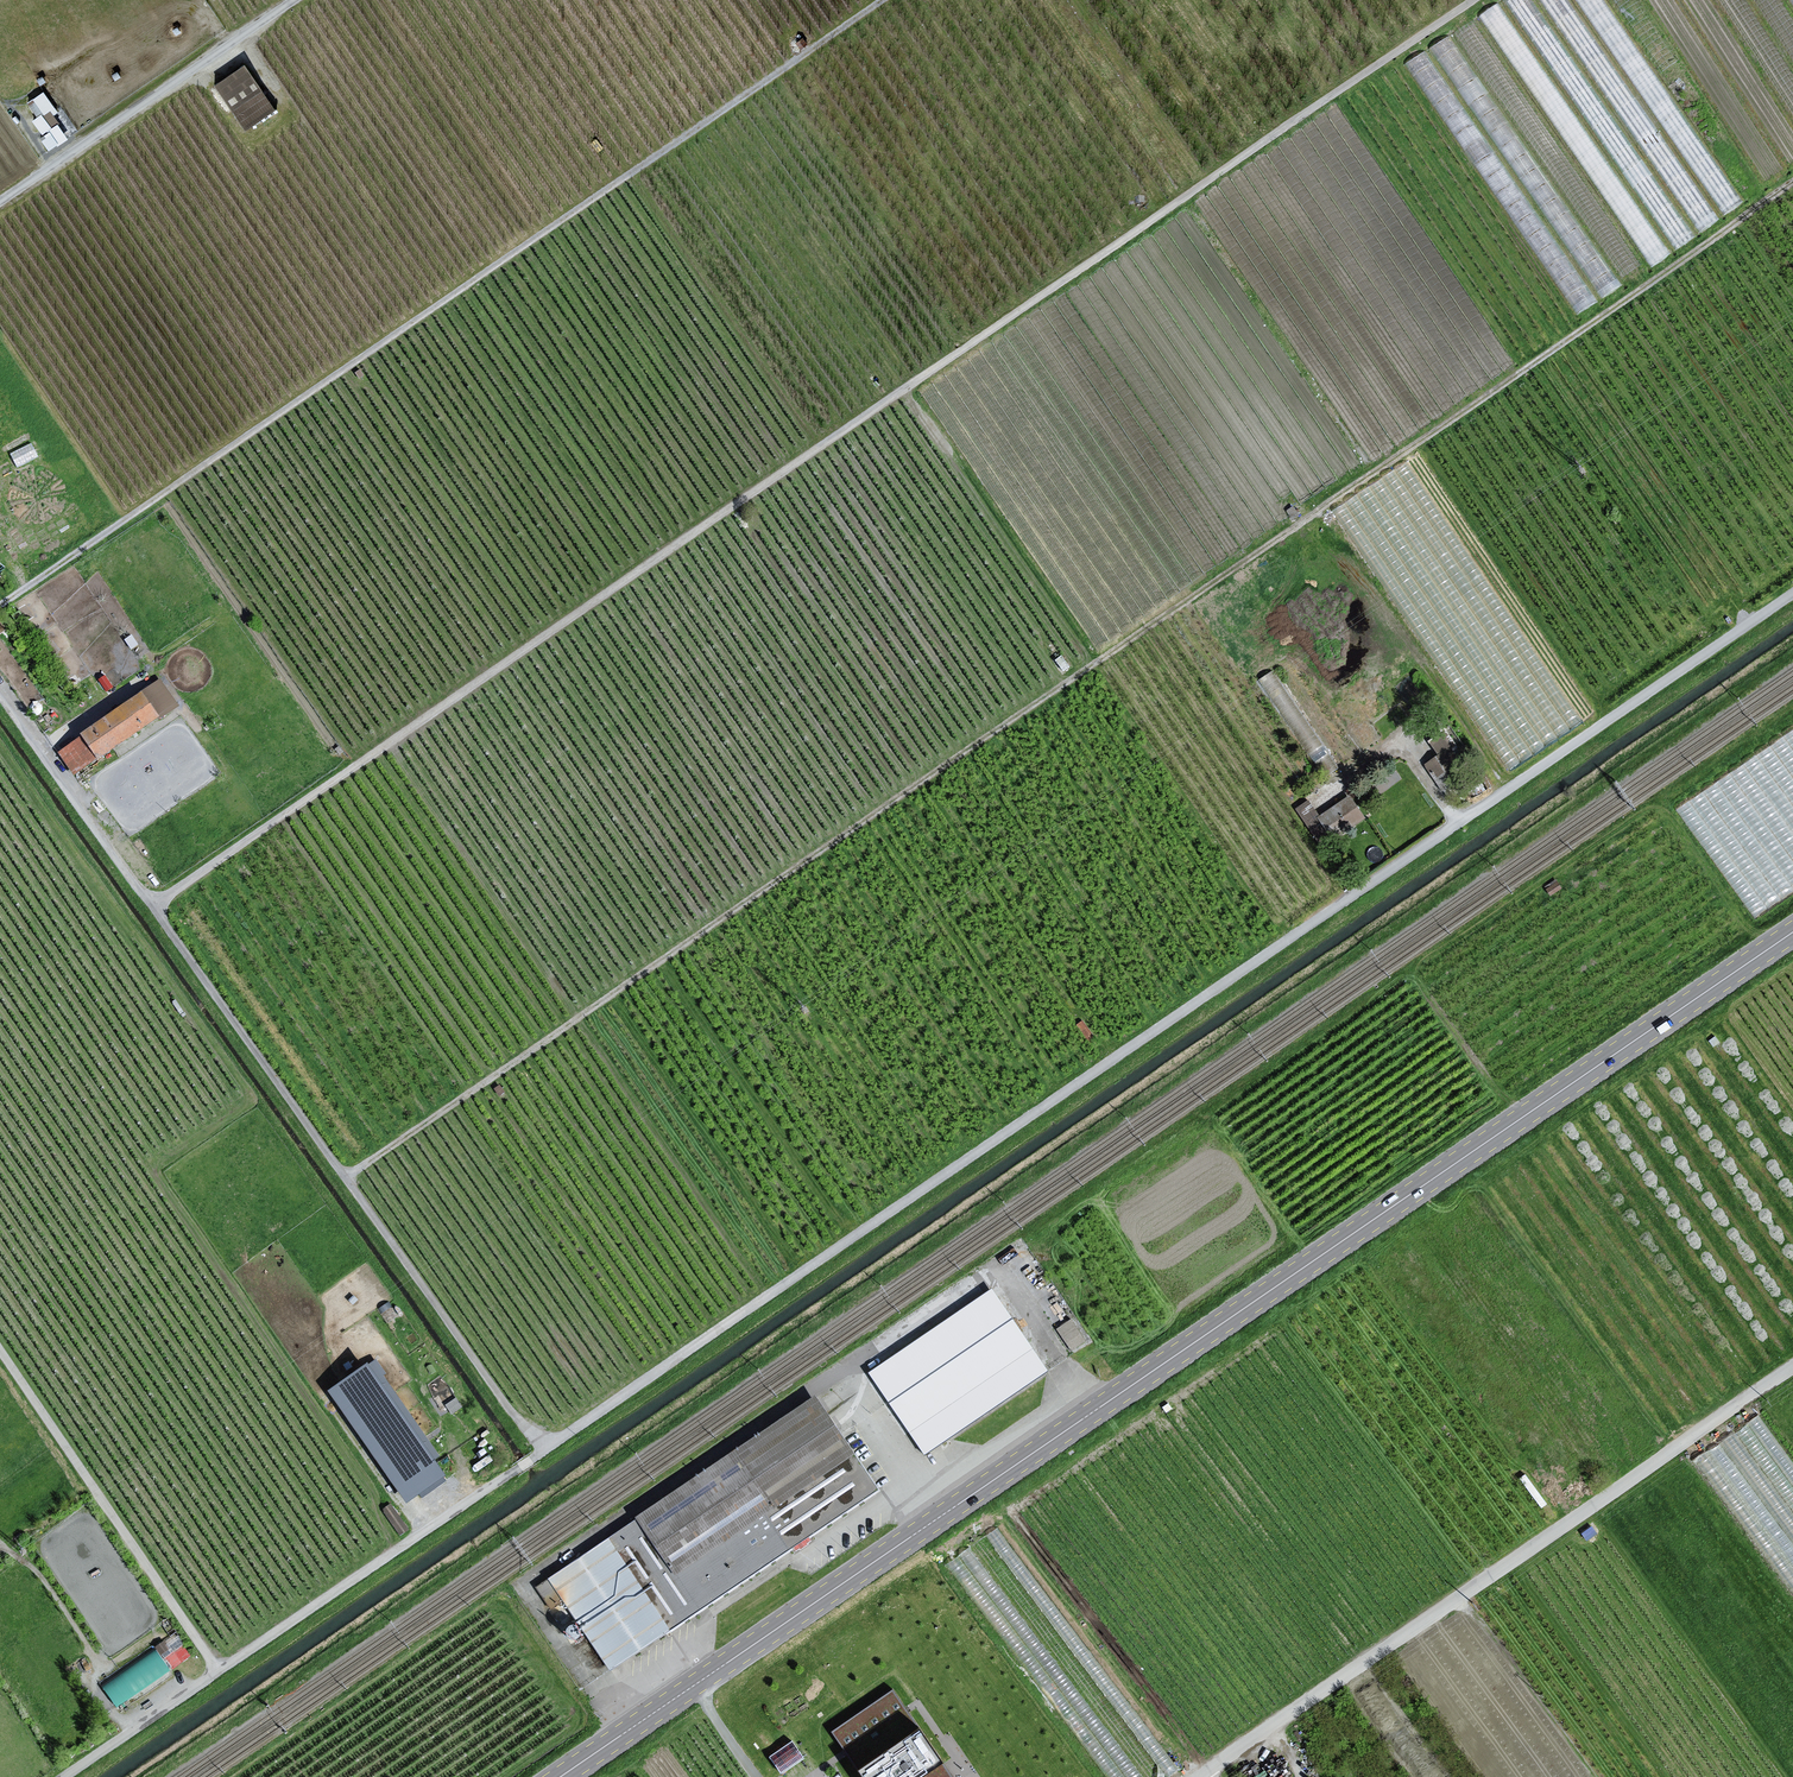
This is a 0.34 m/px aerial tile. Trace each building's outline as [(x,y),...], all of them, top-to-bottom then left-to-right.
[(1545,22),(1531,0),(1507,0),(1529,33),(1545,22)] [(1480,12),(1511,58),(1527,47),(1496,2),(1480,12)] [(1509,124),(1449,33),(1430,45),(1476,115),(1490,106),(1504,128),(1509,124)] [(1426,48),(1408,59),(1452,131),(1470,120),(1426,48)] [(273,108),(244,68),(217,87),(245,128),(273,108)] [(40,90),(26,100),(36,114),(30,119),(51,147),(71,132),(40,90)] [(1502,168),(1489,175),(1497,188),(1511,179),(1496,152),(1486,158),(1490,165),(1497,160),(1502,168)] [(1538,224),(1525,198),(1509,206),(1522,232),(1538,224)] [(1309,753),(1325,743),(1273,667),(1258,678),(1309,753)] [(142,690),(159,716),(161,718),(179,705),(159,678),(142,690)] [(159,716),(142,690),(80,733),(81,735),(97,758),(159,716)] [(1428,739),(1438,750),(1424,762),(1437,778),(1467,753),(1445,726),(1428,739)] [(73,775),(97,758),(81,735),(57,752),(73,775)] [(1309,796),(1295,806),(1321,844),(1366,813),(1351,791),(1320,812),(1309,796)] [(990,1291),(865,1373),(923,1457),(1044,1375),(990,1291)] [(1071,1349),(1087,1339),(1071,1316),(1056,1326),(1071,1349)] [(332,1392),(407,1500),(423,1489),(445,1474),(369,1366),(332,1392)] [(812,1397),(543,1579),(607,1670),(878,1491),(812,1397)] [(1698,1452),(1761,1558),(1777,1548),(1787,1566),(1783,1568),(1791,1581),(1792,1580),(1792,1561),(1786,1549),(1792,1545),(1792,1544),(1785,1531),(1792,1526),(1792,1523),(1789,1517),(1792,1514),(1792,1462),(1764,1413),(1698,1452)] [(176,1630),(156,1644),(173,1667),(192,1653),(176,1630)] [(154,1650),(102,1687),(117,1707),(169,1670),(154,1650)] [(862,1776),(952,1776),(894,1692),(833,1734),(862,1776)] [(804,1760),(793,1744),(770,1759),(781,1776),(804,1760)]
